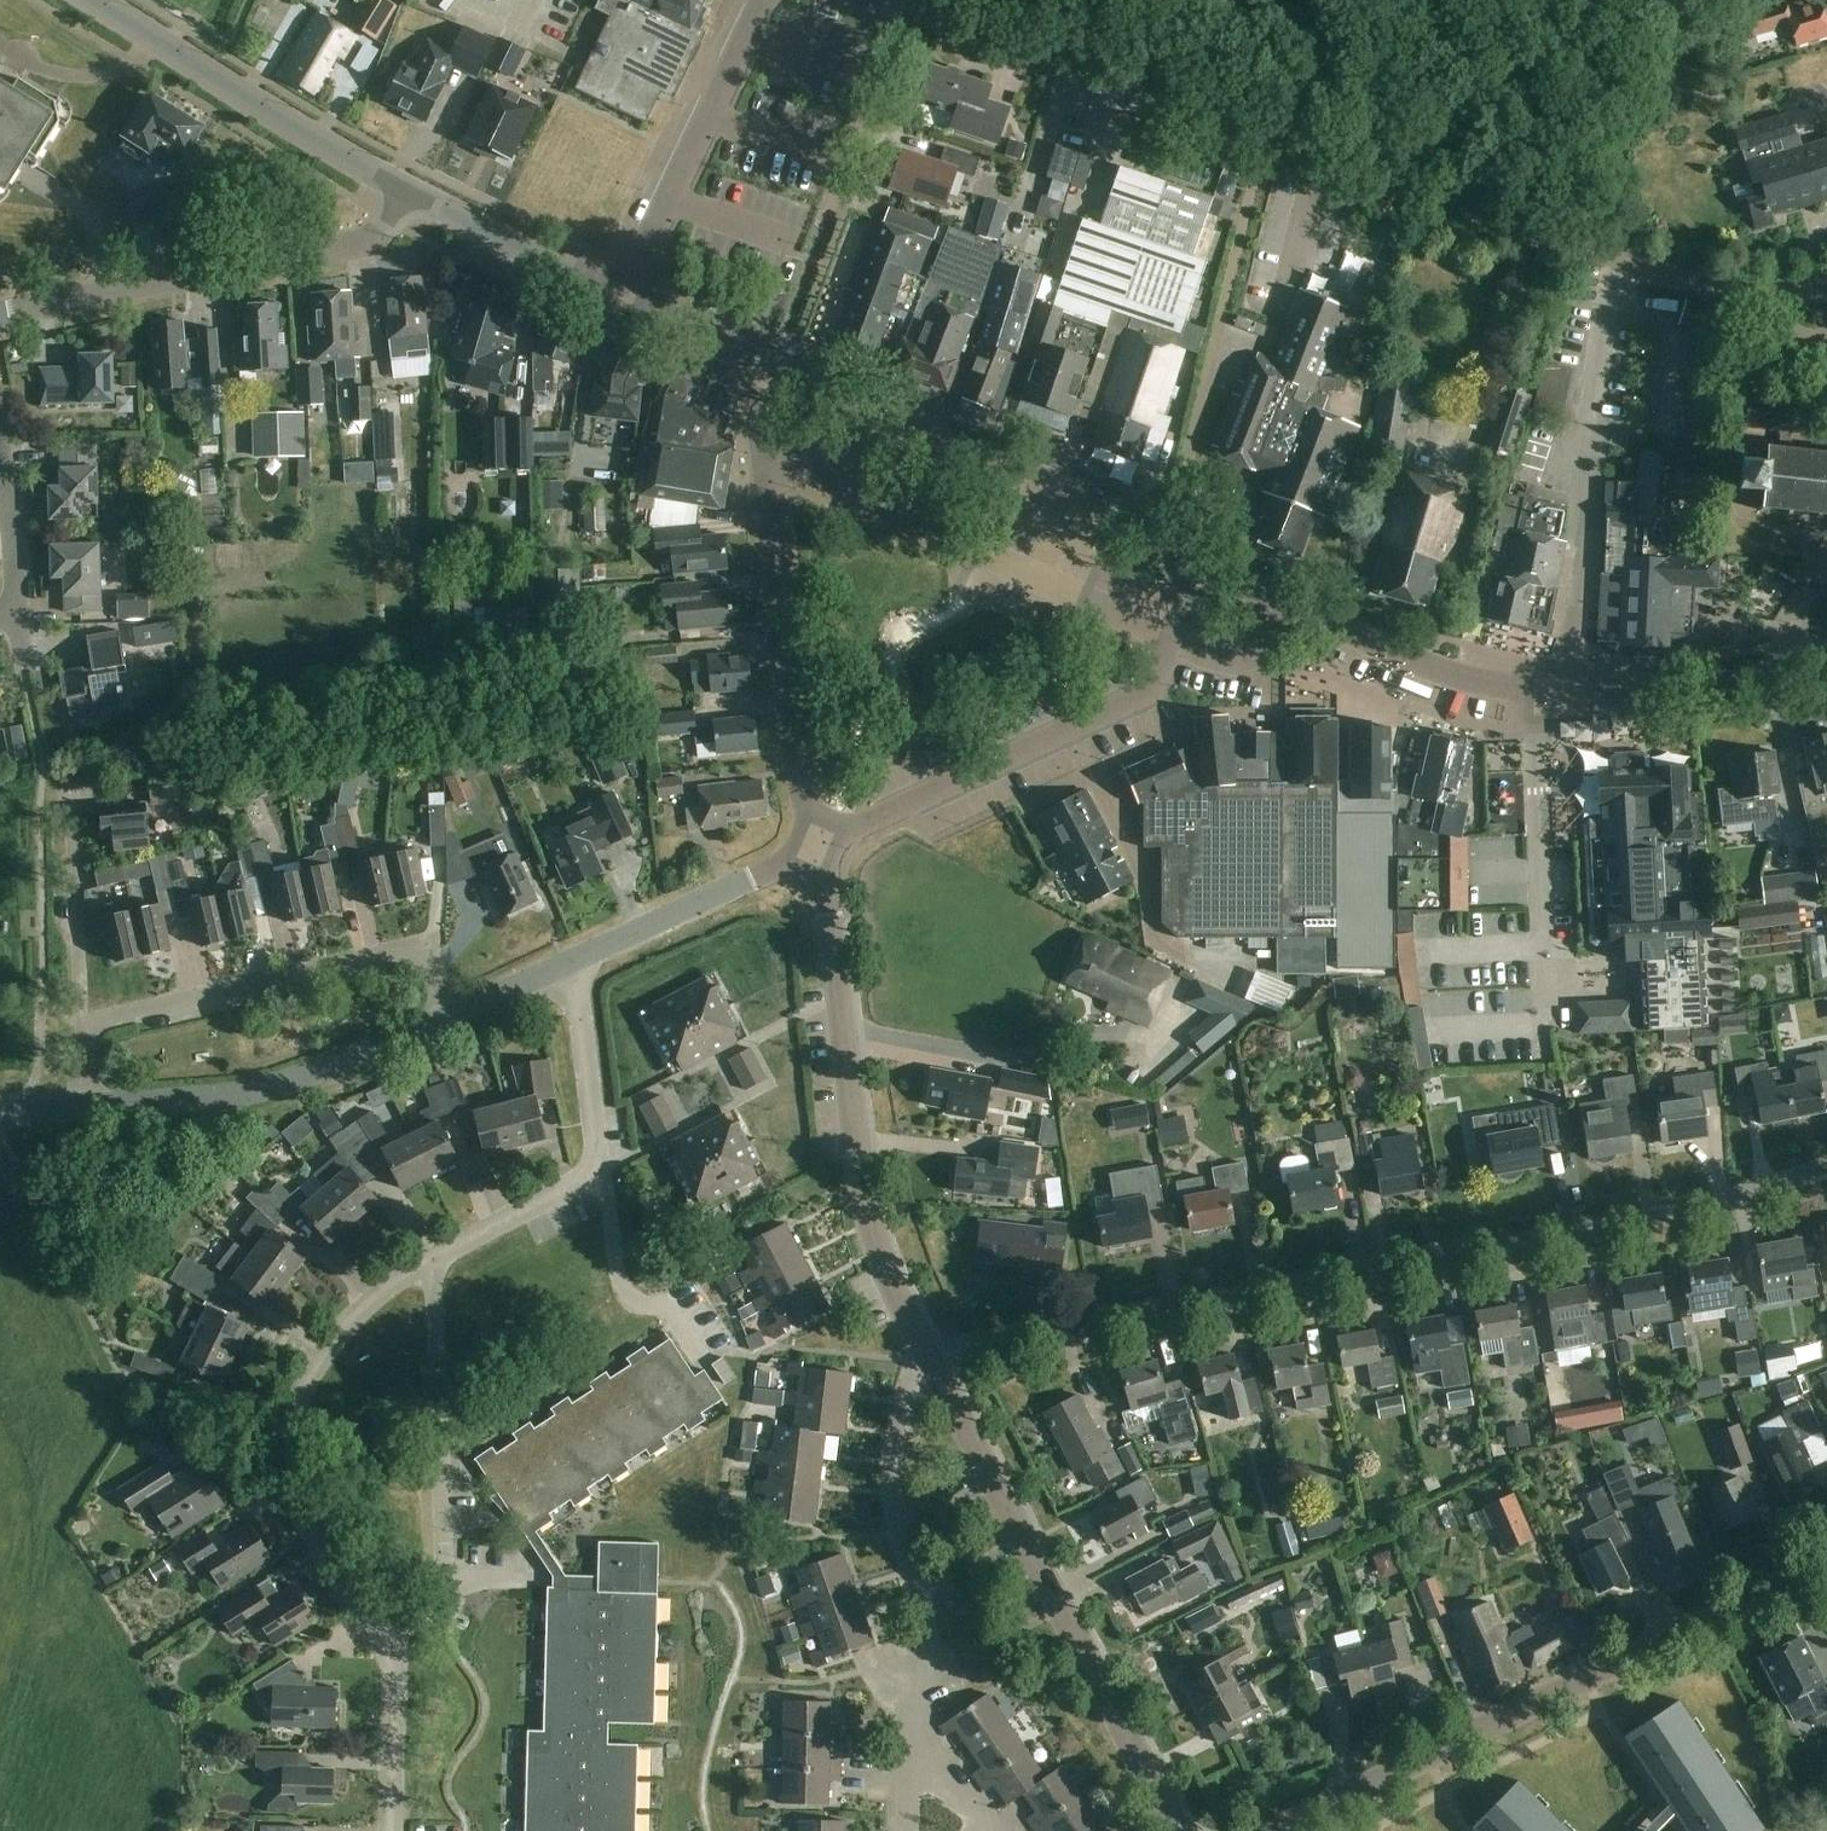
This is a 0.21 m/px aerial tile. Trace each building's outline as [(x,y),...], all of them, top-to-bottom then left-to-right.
[(268,30),(289,40),(305,5),(295,0),(282,0),(268,30)] [(399,8),(385,0),(364,0),(349,24),(378,42),(399,8)] [(591,55),(585,67),(575,90),(588,96),(644,123),(660,89),(673,96),(703,33),(698,31),(702,22),(701,18),(705,9),(700,6),(703,0),(602,0),(597,10),(610,16),(591,55)] [(1802,1),(1788,5),(1788,3),(1749,14),(1755,36),(1790,26),(1795,43),(1826,34),(1826,24),(1821,3),(1804,8),(1802,1)] [(1724,29),(1742,24),(1738,10),(1720,14),(1724,29)] [(345,59),(358,36),(318,12),(287,63),(290,65),(284,75),(314,94),(318,88),(338,55),(345,59)] [(404,63),(386,100),(406,110),(404,115),(423,124),(425,120),(427,121),(445,84),(444,83),(453,64),(479,77),(496,41),(465,26),(452,52),(430,41),(416,69),(404,63)] [(349,74),(364,81),(376,55),(360,48),(349,74)] [(996,143),(1009,107),(986,99),(991,86),(932,65),(918,105),(957,118),(953,128),(996,143)] [(68,111),(0,68),(0,196),(27,153),(37,160),(68,111)] [(497,155),(510,161),(537,106),(492,84),(465,139),(478,146),(476,151),(494,160),(497,155)] [(180,161),(201,128),(151,97),(138,117),(140,118),(121,149),(141,161),(153,143),(180,161)] [(1742,151),(1757,198),(1747,201),(1756,229),(1775,224),(1772,214),(1810,202),(1811,205),(1826,200),(1826,139),(1799,147),(1795,133),(1789,114),(1753,125),(1753,123),(1736,128),(1742,151)] [(1024,162),(1028,146),(1012,141),(1008,157),(1024,162)] [(974,176),(980,158),(946,146),(940,163),(903,150),(890,187),(944,206),(956,170),(974,176)] [(1056,148),(1047,179),(1069,185),(1078,155),(1056,148)] [(1111,195),(1110,197),(1152,211),(1158,213),(1158,212),(1160,204),(1167,183),(1162,182),(1120,167),(1119,171),(1116,178),(1116,181),(1111,194),(1111,195)] [(956,174),(952,195),(966,198),(970,177),(956,174)] [(140,225),(205,213),(199,179),(134,191),(140,225)] [(1202,228),(1158,213),(1152,211),(1110,197),(1107,205),(1106,209),(1101,225),(1083,219),(1074,246),(1053,306),(1043,302),(1030,339),(1040,343),(1021,398),(1023,399),(1064,413),(1072,415),(1076,416),(1077,415),(1081,403),(1085,405),(1087,400),(1117,314),(1133,320),(1183,337),(1188,324),(1209,262),(1208,261),(1196,258),(1196,257),(1198,251),(1204,231),(1205,229),(1202,228)] [(1056,222),(1061,204),(1040,198),(1035,216),(1056,222)] [(976,233),(998,239),(1008,205),(986,199),(976,233)] [(898,305),(911,269),(923,273),(940,226),(889,207),(883,221),(872,217),(846,289),(853,291),(835,341),(873,355),(892,303),(898,305)] [(1052,244),(1055,225),(1036,221),(1032,240),(1052,244)] [(911,269),(898,305),(915,311),(894,368),(947,388),(958,360),(957,360),(973,318),(975,318),(1000,246),(948,227),(929,276),(923,273),(911,269)] [(1002,265),(998,264),(984,311),(988,312),(979,341),(984,343),(963,396),(990,407),(1011,353),(1011,352),(1015,353),(1039,276),(1018,270),(1002,265)] [(1247,316),(1289,323),(1296,279),(1254,273),(1247,316)] [(390,339),(392,359),(430,355),(428,335),(422,276),(384,280),(390,339)] [(466,385),(479,388),(503,396),(515,353),(500,349),(504,334),(496,332),(506,298),(471,288),(464,312),(455,310),(449,330),(458,333),(451,358),(469,363),(469,365),(471,366),(466,385)] [(1319,376),(1331,346),(1346,307),(1303,290),(1276,360),(1257,353),(1240,396),(1233,393),(1209,453),(1256,471),(1257,468),(1271,474),(1264,493),(1269,494),(1251,539),(1299,558),(1316,513),(1323,516),(1359,425),(1322,411),(1330,391),(1343,392),(1345,379),(1319,376)] [(335,342),(336,360),(360,359),(358,324),(352,325),(350,291),(331,293),(333,326),(337,326),(338,342),(335,342)] [(311,361),(336,360),(335,342),(338,342),(337,326),(333,326),(331,293),(313,294),(315,326),(309,326),(311,361)] [(280,349),(279,335),(280,335),(279,305),(242,307),(243,313),(242,313),(244,339),(236,340),(237,370),(245,370),(288,368),(287,349),(280,349)] [(1708,336),(1713,318),(1685,309),(1680,327),(1708,336)] [(568,363),(581,327),(552,316),(539,352),(533,352),(533,390),(552,390),(552,357),(568,363)] [(1130,329),(1184,348),(1184,350),(1196,354),(1204,329),(1188,324),(1183,337),(1133,320),(1130,329)] [(185,341),(184,322),(154,324),(156,363),(149,363),(151,390),(186,387),(185,380),(202,379),(203,387),(222,385),(218,330),(199,331),(200,340),(185,341)] [(1130,329),(1098,422),(1100,423),(1093,445),(1139,461),(1156,410),(1162,412),(1184,350),(1184,348),(1130,329)] [(644,384),(656,358),(612,338),(599,366),(604,368),(601,374),(600,382),(595,382),(591,418),(638,423),(642,383),(644,384)] [(42,405),(99,403),(113,403),(113,387),(113,355),(80,356),(81,368),(41,369),(42,405)] [(723,509),(733,449),(715,446),(717,434),(726,414),(721,412),(728,397),(726,389),(671,364),(661,386),(658,388),(651,402),(640,444),(631,493),(723,509)] [(1559,418),(1570,371),(1548,365),(1537,413),(1559,418)] [(300,406),(325,405),(323,367),(297,369),(300,406)] [(122,389),(139,389),(138,368),(122,369),(122,389)] [(350,422),(372,421),(371,387),(349,388),(350,422)] [(1502,390),(1493,419),(1520,427),(1529,398),(1502,390)] [(1402,463),(1410,396),(1381,392),(1373,460),(1402,463)] [(1814,403),(1761,397),(1749,396),(1746,427),(1781,431),(1780,448),(1772,448),(1768,443),(1763,445),(1769,451),(1769,453),(1758,452),(1757,463),(1742,462),(1739,491),(1765,493),(1764,502),(1758,507),(1761,510),(1766,506),(1791,508),(1791,510),(1790,514),(1794,514),(1794,511),(1795,510),(1803,510),(1820,512),(1820,513),(1819,517),(1823,518),(1823,515),(1824,512),(1826,512),(1826,449),(1825,453),(1812,452),(1800,451),(1800,446),(1796,446),(1796,450),(1790,450),(1791,443),(1792,432),(1811,434),(1814,403)] [(254,458),(305,457),(305,414),(254,415),(254,458)] [(485,470),(535,469),(534,418),(484,419),(485,470)] [(141,434),(126,434),(127,448),(141,448),(141,434)] [(558,438),(559,456),(571,456),(571,438),(558,438)] [(50,520),(83,519),(99,518),(97,447),(61,448),(62,487),(49,488),(50,520)] [(1601,573),(1598,643),(1624,644),(1667,646),(1668,634),(1692,635),(1694,587),(1717,588),(1718,561),(1718,558),(1690,557),(1678,556),(1679,518),(1676,518),(1680,494),(1684,455),(1642,450),(1638,484),(1620,483),(1618,506),(1609,506),(1605,573),(1601,573)] [(397,469),(376,471),(377,485),(398,484),(397,469)] [(1427,607),(1440,560),(1453,541),(1468,490),(1399,470),(1378,543),(1386,545),(1372,592),(1427,607)] [(163,473),(157,484),(172,492),(178,481),(163,473)] [(561,480),(538,480),(539,510),(561,510),(561,480)] [(178,481),(172,492),(187,500),(193,489),(178,481)] [(586,532),(608,531),(607,492),(585,493),(586,532)] [(1482,555),(1505,560),(1501,576),(1498,575),(1488,618),(1549,632),(1558,589),(1556,589),(1567,542),(1562,540),(1569,510),(1496,493),(1482,555)] [(516,499),(501,500),(501,514),(516,514),(516,499)] [(1354,539),(1356,525),(1344,524),(1342,537),(1354,539)] [(692,538),(690,525),(654,529),(657,558),(672,556),(674,573),(727,568),(723,535),(692,538)] [(102,611),(100,545),(51,546),(52,578),(64,578),(66,612),(102,611)] [(539,572),(540,615),(579,614),(578,571),(539,572)] [(698,594),(697,582),(661,586),(664,615),(666,631),(733,624),(730,591),(698,594)] [(1473,596),(1469,616),(1482,619),(1486,598),(1473,596)] [(476,608),(476,597),(454,598),(454,638),(531,638),(531,607),(476,608)] [(154,624),(133,627),(137,648),(158,644),(154,624)] [(124,704),(119,674),(127,672),(120,631),(87,637),(93,666),(60,672),(64,699),(68,698),(70,713),(72,716),(75,720),(79,721),(83,721),(93,720),(92,709),(124,704)] [(649,666),(679,663),(677,646),(647,649),(649,666)] [(730,660),(729,654),(711,656),(711,662),(690,664),(692,683),(693,683),(694,693),(710,691),(710,692),(750,687),(746,658),(730,660)] [(695,727),(694,712),(660,715),(662,736),(695,734),(696,746),(715,745),(716,755),(757,752),(755,720),(713,723),(713,726),(695,727)] [(1176,747),(1123,770),(1138,804),(1144,804),(1144,847),(1162,847),(1162,923),(1179,938),(1278,938),(1278,975),(1327,975),(1327,938),(1338,938),(1338,968),(1393,969),(1395,823),(1395,814),(1395,813),(1357,812),(1349,812),(1338,812),(1338,783),(1288,783),(1270,783),(1271,732),(1242,732),(1242,734),(1230,734),(1228,714),(1193,718),(1196,743),(1178,751),(1176,747)] [(1288,718),(1288,783),(1338,783),(1338,718),(1288,718)] [(29,759),(23,726),(4,729),(10,763),(29,759)] [(1350,729),(1350,799),(1357,799),(1357,812),(1395,813),(1395,808),(1395,786),(1395,783),(1390,783),(1390,729),(1364,729),(1355,729),(1350,729)] [(1804,741),(1812,776),(1798,779),(1824,890),(1826,889),(1826,735),(1804,741)] [(1395,786),(1395,808),(1412,810),(1410,819),(1401,819),(1401,932),(1412,932),(1412,911),(1441,911),(1464,911),(1464,839),(1459,837),(1467,806),(1451,802),(1465,746),(1454,743),(1432,738),(1422,778),(1417,777),(1414,789),(1395,786)] [(605,783),(626,772),(612,743),(590,754),(605,783)] [(1769,753),(1767,750),(1739,753),(1738,757),(1732,758),(1736,791),(1718,793),(1722,825),(1780,818),(1777,796),(1779,796),(1774,753),(1769,753)] [(1649,771),(1649,757),(1643,752),(1614,754),(1609,759),(1610,773),(1598,774),(1599,805),(1601,805),(1602,817),(1589,817),(1584,823),(1586,874),(1590,941),(1596,947),(1640,944),(1644,1031),(1692,1029),(1709,1028),(1705,941),(1711,941),(1706,846),(1699,846),(1697,792),(1686,793),(1685,768),(1651,769),(1652,771),(1649,771)] [(118,779),(133,776),(128,753),(113,756),(118,779)] [(250,789),(262,783),(254,766),(242,772),(250,789)] [(152,803),(190,800),(187,769),(150,773),(152,803)] [(464,783),(459,772),(446,778),(458,806),(476,798),(469,781),(464,783)] [(226,798),(237,796),(234,775),(223,776),(226,798)] [(658,797),(685,794),(682,776),(656,780),(658,797)] [(765,820),(760,782),(736,785),(736,782),(698,787),(703,830),(727,828),(726,821),(739,819),(739,823),(765,820)] [(1062,859),(1109,834),(1086,790),(1038,815),(1062,859)] [(561,823),(542,831),(549,846),(567,887),(603,871),(593,850),(602,846),(603,848),(611,844),(607,836),(629,826),(614,793),(593,803),(595,807),(561,823)] [(429,806),(445,805),(445,794),(429,795),(429,806)] [(149,847),(145,804),(101,808),(104,837),(116,836),(117,850),(149,847)] [(447,845),(446,833),(445,806),(430,807),(431,846),(447,845)] [(337,825),(344,857),(360,853),(351,816),(336,820),(337,825)] [(330,861),(344,857),(337,825),(322,829),(330,861)] [(464,851),(459,853),(470,878),(484,872),(503,916),(537,901),(515,854),(506,832),(486,841),(464,851)] [(1109,834),(1062,859),(1086,904),(1133,879),(1109,834)] [(253,848),(259,876),(274,872),(266,840),(251,844),(253,848)] [(1469,843),(1469,865),(1522,864),(1522,841),(1469,843)] [(244,879),(259,876),(253,848),(238,852),(240,861),(229,863),(217,885),(219,896),(229,937),(239,934),(239,937),(257,933),(244,879)] [(389,857),(398,897),(408,895),(409,897),(426,893),(416,850),(399,854),(399,855),(389,857)] [(166,864),(172,888),(175,900),(191,897),(182,861),(178,863),(176,854),(165,857),(166,864)] [(318,862),(301,866),(303,872),(312,912),(318,911),(322,910),(323,912),(340,908),(330,865),(328,855),(320,857),(318,862)] [(159,891),(172,888),(166,864),(165,857),(151,861),(159,891)] [(388,899),(398,897),(389,857),(379,860),(379,858),(361,863),(371,906),(389,902),(388,899)] [(99,887),(126,881),(122,866),(95,872),(99,887)] [(362,917),(360,869),(348,869),(349,891),(343,892),(344,918),(362,917)] [(1794,900),(1820,897),(1817,871),(1762,878),(1766,904),(1794,900)] [(302,915),(312,912),(303,872),(293,875),(293,874),(275,878),(285,921),(303,917),(302,915)] [(219,939),(229,937),(219,896),(192,902),(202,946),(219,941),(219,939)] [(108,903),(103,904),(116,961),(144,955),(133,911),(130,898),(126,899),(108,903)] [(1766,904),(1738,908),(1741,928),(1797,921),(1794,900),(1766,904)] [(133,911),(144,955),(171,948),(161,905),(133,911)] [(1150,1024),(1172,971),(1116,948),(1117,946),(1084,933),(1064,980),(1110,999),(1107,1006),(1150,1024)] [(1414,933),(1396,935),(1396,939),(1400,974),(1405,1007),(1406,1007),(1422,1004),(1414,933)] [(1283,1013),(1292,987),(1257,974),(1248,998),(1247,1001),(1255,1003),(1283,1013)] [(1355,977),(1334,980),(1336,999),(1362,996),(1361,991),(1371,990),(1374,1009),(1386,1007),(1386,1009),(1403,1007),(1399,983),(1355,977)] [(710,989),(705,978),(649,1007),(655,1018),(648,1022),(670,1063),(677,1060),(682,1071),(738,1042),(732,1030),(739,1027),(717,986),(710,989)] [(1196,981),(1187,1000),(1234,1022),(1252,1007),(1196,981)] [(1577,1035),(1639,1032),(1637,1001),(1575,1004),(1577,1035)] [(1433,1070),(1422,1009),(1406,1011),(1417,1073),(1433,1070)] [(1719,1016),(1719,1032),(1744,1032),(1744,1013),(1719,1016)] [(1399,1032),(1397,1017),(1384,1020),(1387,1034),(1399,1032)] [(1709,1028),(1692,1029),(1693,1046),(1719,1045),(1718,1027),(1709,1028)] [(748,1094),(771,1082),(754,1050),(731,1062),(748,1094)] [(1792,1117),(1825,1111),(1819,1080),(1826,1079),(1826,1050),(1797,1056),(1798,1064),(1783,1067),(1783,1071),(1786,1086),(1787,1086),(1792,1117)] [(514,1067),(522,1100),(505,1105),(516,1147),(546,1139),(536,1098),(540,1092),(553,1090),(552,1075),(550,1060),(535,1062),(514,1067)] [(1783,1071),(1783,1067),(1783,1066),(1767,1069),(1766,1062),(1735,1068),(1740,1095),(1755,1093),(1761,1123),(1772,1121),(1773,1125),(1790,1122),(1789,1118),(1792,1117),(1787,1086),(1786,1086),(1783,1071)] [(983,1119),(991,1080),(931,1068),(924,1102),(946,1107),(945,1112),(983,1119)] [(1349,1070),(1344,1076),(1345,1084),(1352,1088),(1359,1087),(1364,1081),(1363,1073),(1356,1069),(1349,1070)] [(431,1086),(441,1082),(437,1073),(428,1076),(431,1086)] [(1024,1073),(1021,1094),(1051,1100),(1048,1078),(1024,1073)] [(1662,1142),(1706,1136),(1702,1107),(1716,1105),(1711,1073),(1673,1078),(1675,1097),(1656,1100),(1662,1142)] [(1611,1160),(1614,1156),(1614,1153),(1629,1151),(1625,1120),(1638,1118),(1631,1074),(1601,1079),(1604,1100),(1579,1104),(1587,1157),(1592,1157),(1593,1160),(1597,1162),(1602,1163),(1607,1162),(1611,1160)] [(444,1083),(455,1111),(468,1106),(457,1078),(444,1083)] [(437,1118),(455,1111),(444,1083),(425,1090),(431,1107),(420,1112),(428,1128),(411,1136),(430,1175),(458,1161),(437,1118)] [(1428,1106),(1444,1101),(1438,1084),(1422,1089),(1428,1106)] [(656,1139),(678,1128),(662,1096),(640,1107),(656,1139)] [(1505,1132),(1485,1135),(1491,1173),(1496,1173),(1497,1176),(1501,1179),(1507,1179),(1512,1178),(1517,1176),(1521,1172),(1520,1168),(1540,1165),(1537,1146),(1558,1142),(1551,1103),(1501,1112),(1505,1132)] [(485,1155),(516,1147),(505,1105),(475,1113),(485,1155)] [(363,1153),(346,1128),(346,1129),(332,1107),(319,1116),(323,1122),(320,1124),(339,1153),(328,1163),(315,1175),(326,1187),(325,1188),(354,1221),(378,1200),(346,1164),(363,1153)] [(971,1134),(974,1118),(929,1110),(926,1125),(971,1134)] [(358,1121),(346,1128),(363,1153),(374,1146),(383,1150),(402,1189),(430,1175),(411,1136),(394,1144),(372,1111),(358,1121)] [(730,1125),(724,1114),(669,1144),(675,1155),(668,1158),(690,1199),(696,1196),(702,1207),(758,1178),(752,1167),(759,1163),(737,1122),(730,1125)] [(1147,1116),(1112,1118),(1113,1154),(1148,1152),(1147,1116)] [(1184,1117),(1160,1121),(1158,1121),(1163,1149),(1188,1145),(1184,1117)] [(1344,1138),(1341,1123),(1315,1127),(1318,1143),(1314,1144),(1319,1171),(1310,1173),(1308,1162),(1306,1158),(1303,1156),(1299,1155),(1285,1157),(1282,1159),(1280,1163),(1280,1167),(1282,1182),(1287,1181),(1292,1211),(1338,1202),(1333,1172),(1354,1168),(1348,1137),(1344,1138)] [(1380,1140),(1378,1134),(1358,1137),(1364,1168),(1375,1166),(1380,1194),(1401,1191),(1402,1195),(1405,1197),(1417,1196),(1419,1192),(1418,1188),(1421,1187),(1415,1155),(1412,1134),(1380,1140)] [(1040,1137),(1039,1144),(1060,1147),(1059,1140),(1040,1137)] [(957,1158),(953,1190),(1007,1196),(1016,1198),(1018,1180),(1036,1182),(1040,1147),(1001,1142),(1001,1149),(999,1163),(957,1158)] [(1233,1222),(1227,1191),(1245,1187),(1241,1163),(1212,1168),(1216,1192),(1206,1194),(1203,1177),(1175,1181),(1179,1202),(1185,1201),(1190,1229),(1233,1222)] [(1103,1246),(1106,1245),(1108,1248),(1121,1246),(1121,1243),(1127,1241),(1150,1237),(1151,1237),(1146,1209),(1163,1206),(1156,1164),(1108,1173),(1116,1213),(1097,1217),(1103,1246)] [(1060,1177),(1045,1178),(1047,1193),(1062,1191),(1060,1177)] [(354,1221),(325,1188),(311,1201),(300,1187),(291,1195),(278,1182),(265,1196),(286,1217),(298,1205),(330,1241),(354,1221)] [(252,1255),(287,1281),(306,1256),(273,1231),(286,1217),(265,1196),(256,1188),(247,1198),(258,1209),(241,1231),(260,1245),(252,1255)] [(953,1207),(986,1211),(987,1199),(954,1195),(953,1207)] [(979,1222),(975,1259),(1038,1267),(1039,1256),(1061,1258),(1066,1223),(1059,1222),(1043,1220),(1042,1230),(979,1222)] [(755,1274),(799,1250),(784,1223),(740,1246),(751,1267),(740,1273),(746,1285),(758,1278),(755,1274)] [(1804,1266),(1799,1238),(1756,1246),(1764,1290),(1791,1285),(1794,1299),(1817,1295),(1811,1265),(1804,1266)] [(235,1241),(216,1266),(268,1306),(287,1281),(252,1255),(235,1241)] [(770,1301),(814,1278),(799,1250),(755,1274),(758,1278),(766,1294),(755,1300),(761,1312),(772,1306),(770,1301)] [(177,1267),(214,1289),(221,1277),(185,1255),(177,1267)] [(1731,1288),(1727,1259),(1686,1266),(1691,1294),(1683,1295),(1687,1314),(1726,1308),(1727,1314),(1732,1313),(1736,1342),(1755,1339),(1752,1309),(1748,1310),(1744,1286),(1731,1288)] [(207,1301),(214,1289),(177,1267),(170,1279),(207,1301)] [(1663,1302),(1659,1274),(1619,1280),(1623,1308),(1611,1310),(1615,1334),(1634,1331),(1634,1327),(1672,1321),(1669,1301),(1663,1302)] [(770,1301),(772,1306),(780,1320),(769,1327),(775,1338),(787,1332),(785,1329),(829,1305),(814,1278),(770,1301)] [(1588,1314),(1583,1286),(1545,1292),(1555,1350),(1607,1341),(1602,1312),(1588,1314)] [(195,1335),(234,1354),(248,1325),(209,1307),(190,1298),(179,1323),(181,1328),(195,1335)] [(1794,1301),(1794,1315),(1817,1313),(1816,1299),(1794,1301)] [(745,1321),(757,1314),(752,1303),(739,1310),(745,1321)] [(1492,1309),(1488,1304),(1479,1306),(1477,1311),(1474,1312),(1479,1340),(1482,1339),(1485,1355),(1506,1351),(1509,1369),(1538,1365),(1536,1355),(1531,1326),(1518,1328),(1514,1305),(1492,1309)] [(1448,1346),(1442,1317),(1406,1324),(1416,1375),(1439,1371),(1442,1390),(1469,1384),(1462,1344),(1448,1346)] [(746,1336),(751,1351),(765,1345),(759,1331),(746,1336)] [(1378,1359),(1373,1331),(1337,1337),(1343,1367),(1366,1363),(1371,1389),(1397,1384),(1392,1356),(1378,1359)] [(582,1397),(573,1403),(569,1397),(551,1408),(555,1415),(535,1428),(531,1422),(513,1434),(517,1440),(497,1453),(493,1447),(475,1459),(498,1493),(491,1498),(515,1523),(517,1522),(552,1576),(552,1587),(567,1587),(567,1601),(547,1601),(543,1732),(527,1732),(525,1830),(636,1830),(638,1744),(608,1744),(608,1723),(654,1724),(658,1593),(658,1575),(644,1575),(598,1573),(598,1576),(565,1575),(536,1531),(554,1520),(550,1513),(570,1500),(574,1506),(592,1495),(588,1488),(608,1475),(612,1481),(630,1470),(626,1463),(646,1450),(650,1456),(668,1445),(664,1438),(684,1425),(688,1431),(706,1420),(702,1413),(722,1400),(726,1406),(727,1405),(704,1370),(695,1376),(666,1332),(665,1333),(669,1339),(649,1353),(645,1347),(627,1358),(631,1365),(611,1378),(607,1372),(589,1383),(593,1390),(582,1397)] [(221,1382),(234,1354),(195,1335),(187,1351),(176,1346),(167,1364),(136,1353),(131,1366),(171,1380),(175,1367),(182,1364),(221,1382)] [(1629,1341),(1616,1343),(1619,1362),(1632,1360),(1629,1341)] [(1307,1368),(1303,1344),(1269,1351),(1277,1390),(1296,1386),(1301,1412),(1330,1406),(1322,1365),(1307,1368)] [(1755,1349),(1735,1353),(1739,1377),(1751,1375),(1759,1373),(1755,1349)] [(1773,1349),(1763,1351),(1768,1380),(1779,1378),(1773,1349)] [(1240,1382),(1233,1355),(1196,1364),(1204,1393),(1222,1389),(1229,1418),(1262,1409),(1254,1379),(1240,1382)] [(727,1388),(740,1380),(727,1360),(714,1368),(727,1388)] [(1154,1360),(1119,1370),(1130,1408),(1156,1401),(1169,1445),(1198,1436),(1180,1378),(1161,1383),(1154,1360)] [(798,1398),(848,1404),(851,1373),(802,1367),(802,1363),(790,1361),(788,1374),(800,1375),(798,1393),(798,1398)] [(1776,1385),(1775,1385),(1781,1400),(1792,1396),(1793,1396),(1794,1395),(1798,1394),(1804,1392),(1808,1390),(1810,1390),(1806,1378),(1804,1375),(1803,1375),(1793,1379),(1792,1379),(1784,1382),(1776,1385)] [(752,1389),(750,1404),(778,1407),(780,1392),(752,1389)] [(1451,1411),(1475,1406),(1472,1389),(1448,1394),(1451,1411)] [(798,1398),(798,1393),(786,1392),(784,1405),(796,1407),(794,1428),(825,1432),(844,1434),(848,1404),(798,1398)] [(1123,1469),(1099,1426),(1094,1426),(1077,1393),(1042,1411),(1074,1470),(1082,1466),(1092,1485),(1123,1469)] [(1380,1419),(1406,1414),(1402,1396),(1377,1402),(1380,1419)] [(1734,1402),(1741,1424),(1759,1418),(1752,1396),(1734,1402)] [(1618,1401),(1553,1413),(1557,1434),(1622,1422),(1618,1401)] [(1790,1429),(1761,1443),(1788,1499),(1818,1485),(1806,1460),(1809,1459),(1801,1441),(1822,1432),(1808,1401),(1782,1413),(1790,1429)] [(770,1456),(821,1462),(825,1432),(794,1428),(794,1429),(775,1426),(776,1420),(762,1419),(761,1433),(773,1434),(771,1451),(770,1456)] [(1646,1437),(1640,1423),(1620,1430),(1626,1444),(1646,1437)] [(1528,1425),(1508,1429),(1511,1448),(1531,1445),(1528,1425)] [(1730,1471),(1755,1462),(1741,1425),(1717,1433),(1730,1471)] [(753,1442),(738,1440),(737,1450),(752,1451),(753,1442)] [(1132,1475),(1146,1468),(1133,1442),(1119,1450),(1132,1475)] [(767,1486),(817,1492),(821,1462),(770,1456),(771,1451),(759,1449),(757,1463),(769,1465),(767,1481),(767,1486)] [(734,1461),(748,1462),(749,1452),(735,1451),(734,1461)] [(172,1479),(162,1463),(120,1489),(133,1510),(150,1499),(173,1535),(222,1504),(197,1464),(172,1479)] [(1627,1464),(1602,1473),(1617,1512),(1625,1509),(1635,1505),(1657,1560),(1691,1547),(1672,1497),(1675,1496),(1669,1478),(1637,1490),(1627,1464)] [(1120,1500),(1093,1514),(1108,1543),(1131,1530),(1135,1537),(1147,1530),(1144,1524),(1145,1523),(1137,1508),(1155,1499),(1144,1477),(1116,1492),(1120,1500)] [(1727,1530),(1758,1515),(1740,1477),(1709,1492),(1727,1530)] [(767,1486),(767,1481),(755,1479),(754,1493),(765,1494),(763,1517),(814,1523),(817,1492),(767,1486)] [(1592,1549),(1578,1556),(1597,1593),(1626,1578),(1600,1527),(1618,1518),(1603,1487),(1587,1496),(1600,1521),(1583,1530),(1592,1549)] [(1506,1552),(1535,1539),(1515,1494),(1486,1506),(1506,1552)] [(1206,1502),(1187,1512),(1193,1524),(1212,1514),(1206,1502)] [(1173,1537),(1194,1526),(1193,1524),(1187,1512),(1186,1511),(1165,1521),(1173,1537)] [(749,1525),(750,1515),(739,1514),(738,1523),(749,1525)] [(1236,1557),(1219,1521),(1173,1543),(1182,1563),(1205,1553),(1212,1568),(1236,1557)] [(1286,1558),(1301,1554),(1291,1522),(1276,1526),(1286,1558)] [(1323,1537),(1320,1522),(1304,1525),(1307,1540),(1323,1537)] [(270,1557),(249,1525),(214,1547),(204,1532),(178,1548),(193,1573),(208,1563),(223,1587),(270,1557)] [(644,1575),(645,1543),(599,1542),(598,1573),(644,1575)] [(644,1575),(658,1575),(660,1543),(645,1543),(644,1575)] [(803,1600),(852,1582),(841,1553),(793,1570),(801,1592),(789,1596),(794,1608),(804,1604),(803,1600)] [(1179,1572),(1172,1560),(1163,1565),(1161,1561),(1126,1579),(1145,1616),(1179,1598),(1182,1602),(1207,1589),(1194,1564),(1179,1572)] [(159,1583),(173,1572),(165,1561),(151,1571),(159,1583)] [(107,1588),(123,1578),(117,1568),(100,1577),(107,1588)] [(1287,1591),(1284,1585),(1280,1576),(1227,1601),(1231,1610),(1276,1589),(1279,1595),(1287,1591)] [(813,1629),(862,1611),(852,1582),(803,1600),(804,1604),(810,1621),(800,1625),(804,1637),(815,1633),(813,1629)] [(310,1611),(293,1584),(266,1601),(257,1586),(218,1611),(233,1635),(259,1619),(276,1645),(310,1624),(303,1615),(310,1611)] [(1434,1587),(1414,1597),(1430,1631),(1450,1621),(1434,1587)] [(1298,1612),(1316,1608),(1313,1593),(1295,1596),(1298,1612)] [(1489,1602),(1456,1615),(1463,1633),(1457,1636),(1483,1699),(1526,1678),(1514,1651),(1519,1648),(1532,1675),(1577,1653),(1563,1623),(1535,1637),(1529,1625),(1522,1629),(1508,1636),(1503,1624),(1499,1626),(1489,1602)] [(1211,1608),(1193,1617),(1200,1631),(1218,1621),(1211,1608)] [(813,1629),(815,1633),(821,1649),(810,1653),(815,1666),(828,1661),(826,1657),(873,1640),(862,1611),(813,1629)] [(1361,1647),(1373,1695),(1395,1689),(1391,1671),(1411,1666),(1399,1621),(1383,1625),(1387,1640),(1361,1647)] [(794,1625),(782,1629),(786,1642),(799,1638),(794,1625)] [(1192,1707),(1236,1685),(1225,1664),(1247,1652),(1237,1634),(1188,1660),(1198,1678),(1181,1687),(1192,1707)] [(1823,1686),(1825,1685),(1802,1637),(1760,1657),(1784,1706),(1806,1695),(1814,1711),(1810,1713),(1816,1726),(1826,1721),(1826,1693),(1823,1686)] [(785,1664),(801,1658),(795,1644),(779,1649),(785,1664)] [(1350,1701),(1373,1695),(1361,1647),(1317,1658),(1325,1688),(1346,1683),(1350,1701)] [(334,1727),(335,1689),(308,1688),(308,1684),(292,1659),(253,1684),(260,1696),(274,1696),(273,1717),(292,1717),(292,1726),(334,1727)] [(539,1699),(540,1674),(523,1674),(522,1698),(539,1699)] [(1236,1685),(1192,1707),(1203,1728),(1219,1719),(1229,1737),(1256,1723),(1257,1725),(1269,1719),(1250,1683),(1238,1689),(1236,1685)] [(968,1748),(1006,1721),(986,1693),(939,1726),(946,1736),(955,1729),(968,1748)] [(827,1735),(828,1737),(840,1738),(840,1725),(828,1725),(829,1701),(783,1700),(782,1734),(827,1735)] [(1624,1737),(1669,1805),(1674,1813),(1686,1830),(1761,1830),(1764,1829),(1679,1700),(1624,1737)] [(978,1782),(1026,1749),(1006,1721),(968,1748),(981,1767),(972,1773),(978,1782)] [(782,1768),(839,1770),(839,1755),(827,1755),(828,1737),(827,1735),(782,1734),(782,1768)] [(1026,1749),(978,1782),(984,1791),(993,1785),(1007,1804),(1045,1777),(1026,1749)] [(256,1751),(256,1765),(276,1778),(284,1778),(283,1792),(270,1806),(269,1810),(269,1812),(297,1813),(298,1802),(332,1803),(333,1769),(296,1768),(296,1752),(286,1752),(256,1751)] [(1034,1827),(1081,1794),(1061,1766),(1045,1777),(1022,1793),(1035,1811),(1027,1817),(1034,1827)] [(839,1781),(839,1770),(782,1768),(781,1803),(827,1804),(827,1781),(839,1781)] [(1471,1828),(1474,1830),(1570,1830),(1518,1780),(1471,1828)] [(1246,1797),(1238,1782),(1226,1788),(1234,1804),(1246,1797)] [(1034,1827),(1036,1830),(1045,1830),(1048,1829),(1049,1830),(1088,1830),(1101,1822),(1081,1794),(1034,1827)] [(843,1819),(797,1818),(797,1830),(843,1830),(843,1819)]
